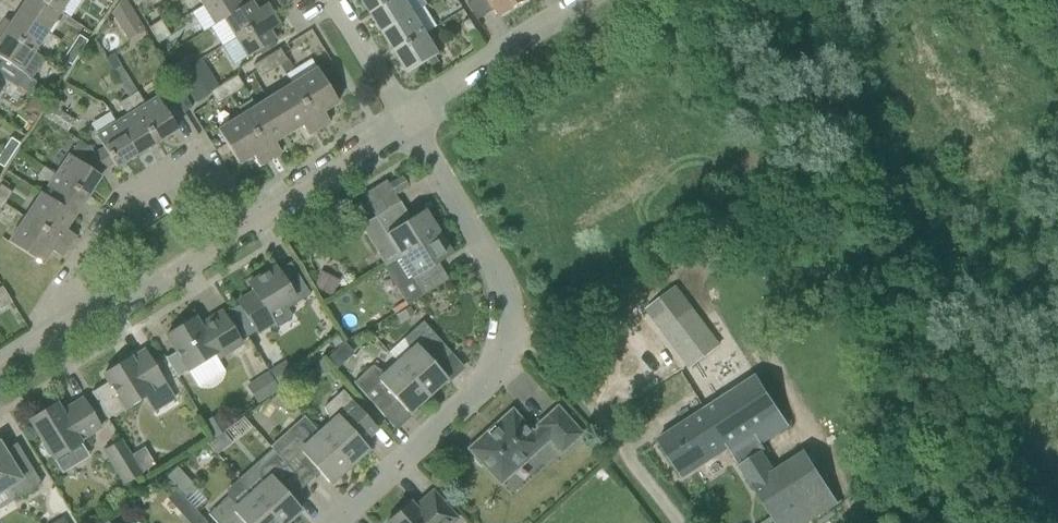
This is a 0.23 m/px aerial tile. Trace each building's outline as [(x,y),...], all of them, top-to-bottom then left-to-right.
[(47,32),(60,12),(42,0),(22,0),(25,2),(18,13),(47,32)] [(60,12),(68,0),(42,0),(60,12)] [(116,23),(133,12),(126,0),(121,0),(111,15),(116,23)] [(242,7),(237,0),(211,0),(202,5),(215,25),(224,20),(223,19),(242,7)] [(371,12),(370,13),(370,14),(393,0),(364,0),(371,12)] [(415,14),(406,0),(393,0),(370,14),(372,13),(384,33),(415,14)] [(500,18),(520,5),(518,2),(516,0),(489,0),(500,18)] [(235,39),(273,15),(267,4),(256,11),(251,2),(242,7),(223,19),(224,20),(235,39)] [(18,13),(11,24),(5,20),(0,28),(0,29),(34,52),(47,32),(18,13)] [(394,53),(395,55),(397,53),(427,34),(415,14),(384,33),(396,52),(394,53)] [(273,15),(235,39),(247,58),(258,51),(274,42),(275,41),(270,32),(280,26),(273,15)] [(470,37),(478,31),(470,20),(462,25),(470,37)] [(154,36),(166,29),(161,21),(149,28),(154,36)] [(0,29),(0,58),(3,60),(0,63),(0,74),(19,87),(26,77),(31,80),(45,59),(34,52),(0,29)] [(166,29),(154,36),(159,44),(171,36),(166,29)] [(409,73),(440,55),(427,34),(397,53),(409,73)] [(71,48),(80,54),(88,41),(79,36),(71,48)] [(260,55),(276,45),(274,42),(258,51),(260,55)] [(80,54),(71,48),(63,60),(72,66),(80,54)] [(279,49),(268,56),(276,67),(280,65),(286,61),(279,49)] [(286,77),(292,85),(320,129),(330,122),(324,112),(338,103),(315,66),(323,62),(315,49),(307,54),(311,61),(286,77)] [(253,66),(261,78),(276,67),(268,56),(253,66)] [(178,74),(190,67),(184,58),(173,66),(178,74)] [(280,65),(286,76),(294,70),(288,60),(286,61),(280,65)] [(145,105),(137,92),(121,66),(112,71),(118,82),(128,98),(158,145),(159,145),(157,142),(161,140),(177,130),(157,98),(145,105)] [(190,67),(178,74),(183,82),(194,74),(190,67)] [(1,91),(12,98),(19,87),(0,74),(0,92),(1,91)] [(237,76),(224,84),(231,96),(245,87),(237,76)] [(231,96),(224,84),(211,92),(218,104),(231,96)] [(292,85),(268,100),(289,134),(302,125),(309,136),(320,129),(292,85)] [(158,145),(128,98),(119,103),(128,116),(117,123),(137,155),(155,144),(156,143),(158,145)] [(184,113),(190,109),(192,108),(186,98),(177,103),(183,113),(184,113)] [(256,107),(243,115),(270,159),(281,153),(275,142),(289,134),(268,100),(256,107)] [(75,120),(51,105),(43,116),(67,132),(75,120)] [(260,166),(270,159),(243,115),(218,131),(239,165),(253,156),(260,166)] [(116,168),(137,155),(117,123),(96,136),(104,149),(95,155),(104,170),(114,164),(116,168)] [(4,150),(13,155),(20,144),(11,138),(4,150)] [(91,191),(98,180),(101,176),(97,174),(104,170),(95,155),(91,149),(79,141),(69,156),(56,176),(90,198),(90,197),(88,196),(91,191)] [(13,155),(4,150),(0,155),(0,166),(4,168),(13,155)] [(75,216),(76,214),(87,197),(89,198),(90,198),(56,176),(43,167),(37,176),(50,185),(43,195),(75,216)] [(389,185),(395,195),(408,186),(402,177),(389,185)] [(0,187),(0,201),(4,204),(12,192),(1,185),(0,187)] [(75,216),(43,195),(41,194),(25,218),(69,247),(76,236),(66,229),(75,216)] [(362,226),(385,265),(437,234),(423,211),(411,219),(400,202),(376,217),(362,226)] [(25,218),(20,225),(9,243),(42,265),(52,251),(62,257),(69,247),(25,218)] [(450,256),(437,234),(385,265),(385,266),(384,267),(407,306),(449,280),(438,263),(450,256)] [(247,337),(255,332),(257,336),(275,325),(268,314),(282,306),(284,308),(288,310),(311,295),(290,263),(278,271),(278,270),(269,275),(268,272),(249,284),(254,293),(237,303),(238,306),(231,310),(247,337)] [(321,272),(314,287),(332,296),(339,281),(321,272)] [(647,309),(692,368),(720,347),(675,287),(647,309)] [(12,303),(7,295),(0,300),(0,310),(0,311),(12,303)] [(410,307),(396,316),(401,324),(415,316),(410,307)] [(216,357),(217,360),(242,344),(223,312),(209,321),(210,323),(201,328),(195,318),(167,336),(177,352),(175,353),(183,367),(185,366),(190,373),(216,357)] [(398,363),(427,396),(447,378),(437,367),(452,354),(423,322),(404,339),(411,352),(398,363)] [(109,420),(144,398),(167,384),(145,351),(132,360),(131,358),(127,360),(129,362),(124,365),(122,363),(104,374),(110,384),(94,393),(93,392),(92,392),(109,420)] [(337,369),(343,363),(334,353),(327,358),(337,369)] [(331,369),(323,360),(312,369),(316,374),(326,374),(331,369)] [(427,396),(398,363),(386,374),(372,367),(354,383),(383,416),(398,403),(408,413),(427,396)] [(268,372),(258,378),(270,397),(280,390),(268,372)] [(658,440),(681,475),(727,446),(776,522),(807,522),(838,503),(805,452),(774,472),(762,453),(766,450),(762,444),(789,426),(757,376),(658,440)] [(320,434),(349,466),(368,449),(358,438),(373,425),(354,403),(344,391),(324,408),(331,424),(320,434)] [(290,403),(280,392),(270,401),(275,406),(284,407),(290,403)] [(101,429),(82,399),(68,408),(69,410),(63,413),(57,403),(29,421),(53,459),(101,429)] [(561,452),(581,434),(557,408),(537,426),(539,428),(533,434),(512,411),(469,450),(476,457),(476,460),(481,466),(484,466),(484,467),(485,467),(493,476),(506,464),(520,466),(549,439),(561,452)] [(232,443),(223,433),(210,444),(218,454),(232,443)] [(349,466),(320,434),(307,445),(295,437),(277,453),(277,454),(306,486),(319,473),(329,484),(349,466)] [(120,442),(104,452),(124,484),(141,473),(130,457),(120,442)] [(0,444),(0,492),(6,489),(15,502),(42,485),(34,471),(22,479),(0,444)] [(130,457),(141,473),(155,465),(144,448),(130,457)] [(279,522),(285,522),(301,509),(291,498),(306,486),(277,454),(259,470),(259,477),(265,484),(253,494),(279,522)] [(176,487),(187,478),(177,467),(167,477),(176,487)] [(458,519),(433,491),(415,507),(411,502),(387,522),(454,522),(458,519)] [(253,494),(240,505),(228,497),(207,516),(214,522),(279,522),(253,494)] [(191,505),(181,514),(189,522),(192,522),(201,516),(191,505)]
